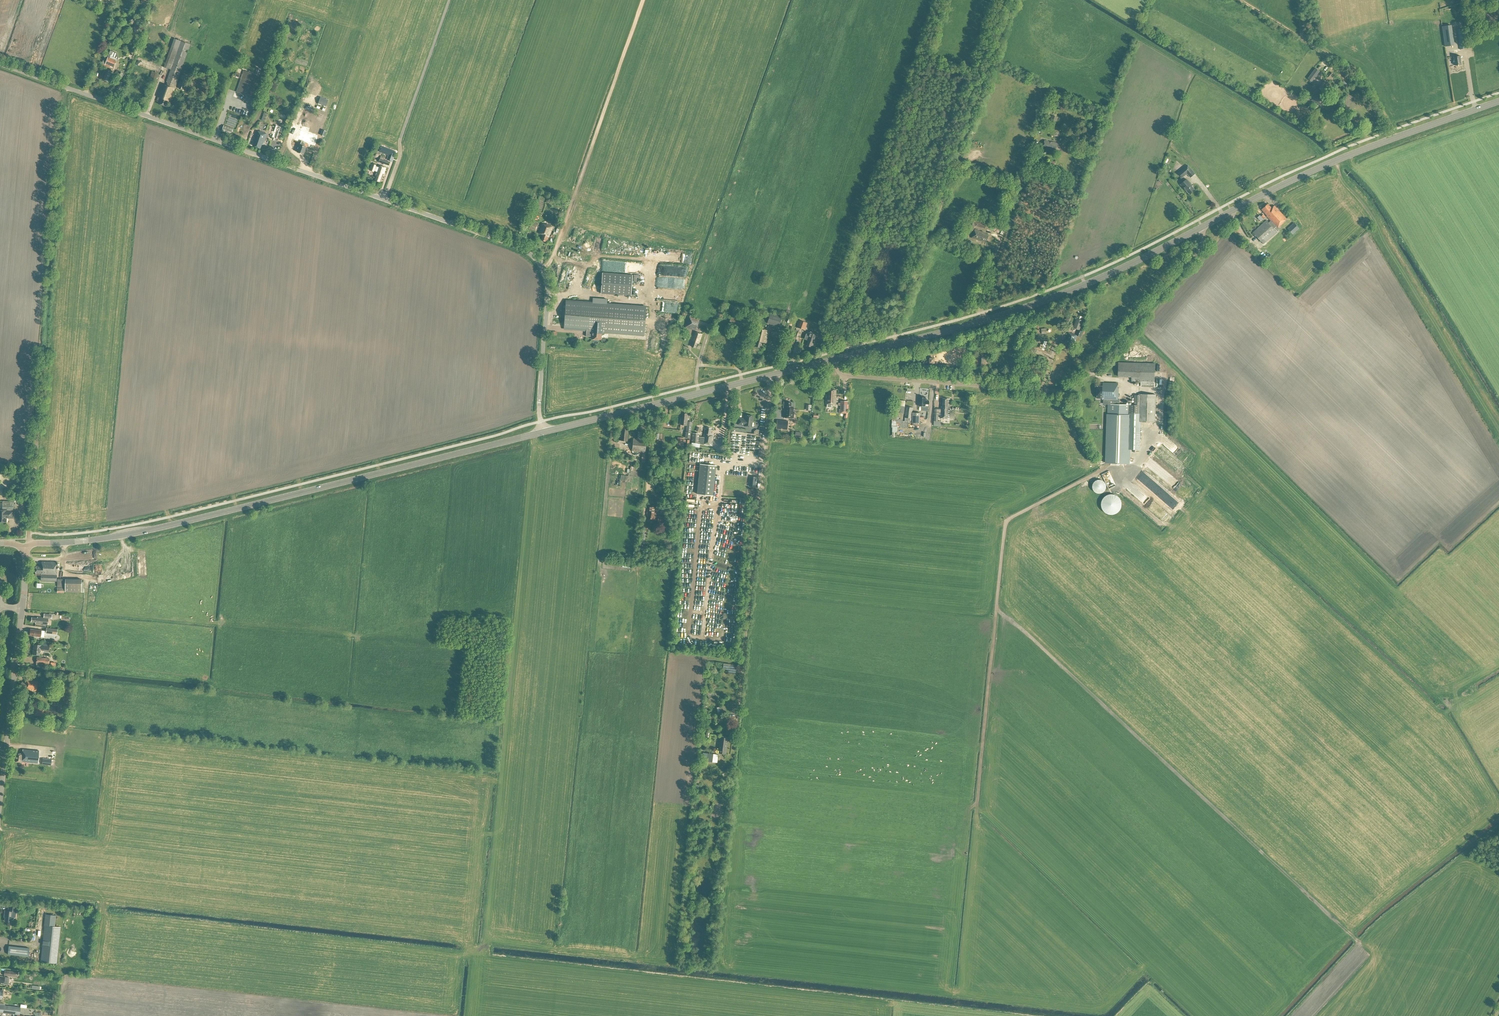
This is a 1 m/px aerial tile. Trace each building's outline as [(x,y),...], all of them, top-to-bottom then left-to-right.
[(1453,25),(1443,26),(1446,46),(1456,45),(1453,25)] [(1466,49),(1464,29),(1457,30),(1460,50),(1466,49)] [(171,69),(165,85),(162,83),(157,97),(158,97),(157,101),(159,102),(159,104),(167,107),(169,100),(170,101),(175,88),(180,73),(181,73),(191,44),(174,39),(164,67),(171,69)] [(113,70),(114,69),(118,57),(117,53),(111,50),(109,57),(105,55),(101,65),(113,70)] [(255,74),(244,70),(236,92),(252,97),(259,76),(261,68),(259,67),(259,69),(257,68),(255,74)] [(1315,69),(1308,79),(1312,82),(1319,72),(1315,69)] [(124,74),(119,72),(117,71),(115,75),(118,76),(117,77),(121,79),(124,74)] [(149,80),(156,82),(159,74),(152,71),(149,80)] [(1322,91),(1334,75),(1332,73),(1328,78),(1328,77),(1327,78),(1318,89),(1322,91)] [(189,77),(182,75),(178,87),(184,90),(189,77)] [(1342,83),(1341,84),(1340,86),(1345,90),(1346,89),(1349,86),(1344,81),(1342,83)] [(1313,94),(1315,96),(1312,100),(1315,104),(1317,102),(1321,106),(1324,102),(1323,102),(1327,98),(1322,95),(1320,98),(1317,95),(1317,94),(1315,93),(1313,94)] [(189,105),(191,98),(184,95),(181,102),(189,105)] [(326,107),(328,100),(320,97),(318,104),(326,107)] [(1057,123),(1059,117),(1053,115),(1051,121),(1057,123)] [(310,133),(313,125),(296,120),(293,128),(310,133)] [(231,134),(234,128),(224,125),(222,131),(231,134)] [(254,140),(255,140),(253,146),(261,149),(262,145),(263,145),(264,142),(267,134),(260,131),(260,132),(256,131),(254,140)] [(300,133),(297,141),(310,146),(310,145),(314,147),(316,142),(313,141),(314,138),(300,133)] [(1050,148),(1055,150),(1058,144),(1053,142),(1052,143),(1045,140),(1043,147),(1050,150),(1050,148)] [(396,151),(384,146),(382,152),(394,157),(396,151)] [(381,155),(380,161),(384,162),(383,165),(390,167),(391,161),(385,159),(385,156),(381,155)] [(379,165),(378,166),(376,165),(376,164),(372,163),(370,169),(374,171),(374,170),(377,171),(376,172),(377,172),(376,176),(377,176),(375,180),(380,182),(380,180),(381,181),(383,174),(384,175),(386,168),(379,165)] [(1191,178),(1195,174),(1188,166),(1179,173),(1183,178),(1187,174),(1191,178)] [(1189,194),(1194,189),(1190,184),(1191,184),(1187,179),(1181,184),(1186,191),(1189,194)] [(1262,210),(1271,220),(1268,223),(1266,220),(1253,233),(1263,244),(1277,232),(1274,229),(1277,227),(1278,228),(1285,223),(1284,222),(1286,219),(1274,206),(1272,208),(1268,204),(1262,210)] [(971,224),(969,229),(973,231),(975,225),(985,229),(987,223),(973,218),(971,224)] [(536,231),(539,224),(531,221),(528,228),(536,231)] [(1300,229),(1294,223),(1288,229),(1293,235),(1300,229)] [(550,236),(553,227),(547,225),(547,226),(542,224),(539,234),(543,235),(541,240),(546,242),(548,235),(550,236)] [(975,229),(972,238),(981,241),(982,240),(987,242),(989,236),(985,234),(986,233),(975,229)] [(667,256),(667,261),(691,263),(692,254),(664,252),(663,256),(667,256)] [(631,296),(632,276),(602,274),(601,293),(631,296)] [(592,298),(592,303),(566,301),(564,328),(586,330),(586,336),(592,337),(591,339),(601,340),(601,334),(603,334),(603,332),(605,332),(605,333),(643,336),(644,329),(646,307),(607,304),(607,299),(592,298)] [(774,312),(774,315),(770,313),(767,324),(779,327),(782,317),(782,315),(774,312)] [(688,332),(689,329),(695,331),(699,319),(689,316),(685,327),(684,330),(688,332)] [(740,325),(741,320),(730,317),(729,324),(735,326),(734,328),(738,329),(739,325),(740,325)] [(1077,318),(1073,328),(1079,330),(1083,320),(1077,318)] [(796,327),(801,329),(805,330),(807,323),(799,320),(796,327)] [(753,341),(755,341),(754,346),(760,348),(761,342),(762,343),(766,344),(770,331),(766,330),(758,328),(755,339),(753,339),(753,338),(751,338),(750,341),(753,341)] [(769,339),(778,342),(780,334),(771,331),(769,339)] [(699,344),(702,334),(695,332),(690,345),(692,345),(691,347),(695,348),(697,343),(699,344)] [(809,332),(808,335),(806,334),(804,339),(807,340),(808,340),(806,346),(810,347),(811,345),(813,346),(816,334),(809,332)] [(1074,346),(1077,336),(1068,333),(1065,342),(1061,341),(1059,346),(1065,347),(1065,348),(1071,350),(1072,345),(1074,346)] [(1018,372),(1024,355),(1020,353),(1022,349),(1015,346),(1013,351),(1019,353),(1015,365),(1013,365),(1011,369),(1018,372)] [(985,368),(987,355),(978,353),(978,361),(975,360),(974,365),(978,366),(978,367),(985,368)] [(1155,387),(1155,363),(1118,362),(1118,377),(1132,377),(1132,383),(1141,383),(1141,386),(1155,387)] [(1109,400),(1108,404),(1106,463),(1129,464),(1130,450),(1139,450),(1140,422),(1155,422),(1156,395),(1139,394),(1139,395),(1134,395),(1134,405),(1131,405),(1120,405),(1120,399),(1118,399),(1119,388),(1118,388),(1118,384),(1103,383),(1103,386),(1098,386),(1097,398),(1102,398),(1102,400),(1109,400)] [(828,395),(827,395),(826,395),(825,404),(826,404),(826,407),(834,408),(834,405),(835,405),(835,397),(836,390),(828,390),(828,395)] [(927,398),(923,397),(923,396),(922,396),(921,396),(921,397),(920,397),(919,406),(921,406),(921,411),(928,411),(928,407),(929,407),(930,401),(926,401),(927,398)] [(949,418),(950,399),(943,399),(943,407),(941,407),(941,409),(941,415),(941,418),(949,418)] [(794,419),(795,409),(793,409),(791,408),(791,403),(784,402),(784,408),(785,408),(784,418),(791,419),(791,418),(792,418),(794,419)] [(905,407),(894,405),(893,411),(899,412),(899,409),(900,410),(900,413),(904,414),(905,407)] [(912,419),(913,413),(913,408),(906,407),(905,418),(905,421),(902,421),(902,420),(899,419),(899,415),(898,415),(898,412),(893,412),(891,427),(892,428),(892,432),(893,432),(892,437),(894,437),(895,432),(897,432),(897,426),(908,427),(908,423),(911,423),(911,418),(912,419)] [(913,412),(912,422),(920,423),(920,419),(920,416),(920,413),(913,412)] [(690,438),(691,426),(692,422),(687,421),(688,416),(687,416),(687,414),(683,413),(682,418),(681,418),(680,424),(687,425),(685,437),(690,438)] [(739,418),(738,425),(744,426),(752,427),(753,416),(745,415),(745,419),(739,418)] [(628,441),(629,430),(627,429),(628,424),(620,423),(620,429),(621,429),(620,440),(628,441)] [(703,437),(699,437),(699,433),(693,433),(692,443),(698,444),(707,445),(712,446),(713,435),(710,435),(711,428),(707,428),(707,429),(705,429),(703,437)] [(647,439),(637,438),(633,438),(632,452),(643,453),(645,453),(647,439)] [(713,496),(716,466),(700,464),(697,494),(713,496)] [(1092,485),(1092,486),(1092,487),(1093,488),(1093,489),(1094,490),(1094,491),(1095,492),(1096,492),(1097,493),(1098,493),(1099,493),(1100,493),(1101,493),(1102,493),(1102,492),(1103,492),(1104,491),(1105,490),(1105,489),(1105,488),(1106,487),(1106,486),(1106,485),(1105,484),(1105,483),(1104,482),(1103,481),(1102,481),(1102,480),(1101,480),(1100,480),(1099,480),(1098,480),(1097,480),(1096,481),(1095,481),(1094,482),(1094,483),(1093,484),(1092,485)] [(1163,495),(1168,489),(1163,486),(1161,489),(1160,489),(1158,492),(1163,495)] [(1101,505),(1101,506),(1102,507),(1102,508),(1102,509),(1103,510),(1103,511),(1104,511),(1105,512),(1106,513),(1107,513),(1108,514),(1109,514),(1110,514),(1111,515),(1112,515),(1113,514),(1114,514),(1115,514),(1116,513),(1117,513),(1118,512),(1119,511),(1120,510),(1121,509),(1121,508),(1121,507),(1121,506),(1122,505),(1122,504),(1122,503),(1121,502),(1121,501),(1121,500),(1120,499),(1120,498),(1119,498),(1119,497),(1118,496),(1117,496),(1117,495),(1116,495),(1115,495),(1114,494),(1113,494),(1112,494),(1111,494),(1110,494),(1109,494),(1108,495),(1107,495),(1106,495),(1105,496),(1105,497),(1104,497),(1103,498),(1103,499),(1102,499),(1102,500),(1102,501),(1101,502),(1101,503),(1101,504),(1101,505)] [(14,510),(14,502),(3,501),(3,509),(14,510)] [(658,516),(656,516),(657,513),(654,513),(655,507),(648,506),(647,519),(656,521),(656,520),(658,520),(657,522),(663,523),(664,516),(658,516)] [(7,510),(0,510),(0,522),(6,522),(6,518),(14,518),(14,511),(7,511),(7,510)] [(41,581),(57,581),(58,562),(42,561),(42,566),(36,566),(36,575),(41,575),(41,581)] [(82,580),(65,579),(65,587),(66,587),(65,592),(82,592),(82,580)] [(51,619),(52,615),(49,614),(44,614),(43,618),(37,617),(37,618),(32,617),(31,622),(35,622),(35,623),(47,625),(48,618),(51,619)] [(45,631),(41,630),(30,629),(29,635),(44,637),(45,631)] [(41,645),(34,644),(32,654),(39,655),(40,649),(44,650),(44,651),(48,651),(49,643),(44,643),(44,646),(41,645)] [(730,664),(723,663),(722,669),(727,670),(729,673),(734,674),(737,670),(736,669),(734,665),(730,664)] [(25,690),(36,691),(38,680),(28,679),(28,680),(26,680),(26,682),(22,682),(22,683),(21,683),(20,687),(26,687),(25,690)] [(726,754),(728,737),(720,736),(718,753),(726,754)] [(21,762),(38,763),(39,751),(23,749),(22,754),(16,753),(15,762),(21,762)] [(712,762),(713,754),(703,753),(702,763),(707,764),(707,762),(712,762)] [(9,905),(8,911),(5,910),(4,914),(5,915),(4,921),(11,921),(12,917),(15,918),(16,906),(9,905)] [(55,915),(45,914),(40,961),(56,963),(60,927),(54,926),(55,915)] [(8,946),(8,954),(28,956),(29,948),(8,946)] [(0,1004),(0,1007),(6,1008),(5,1013),(20,1015),(20,1007),(0,1004)]
